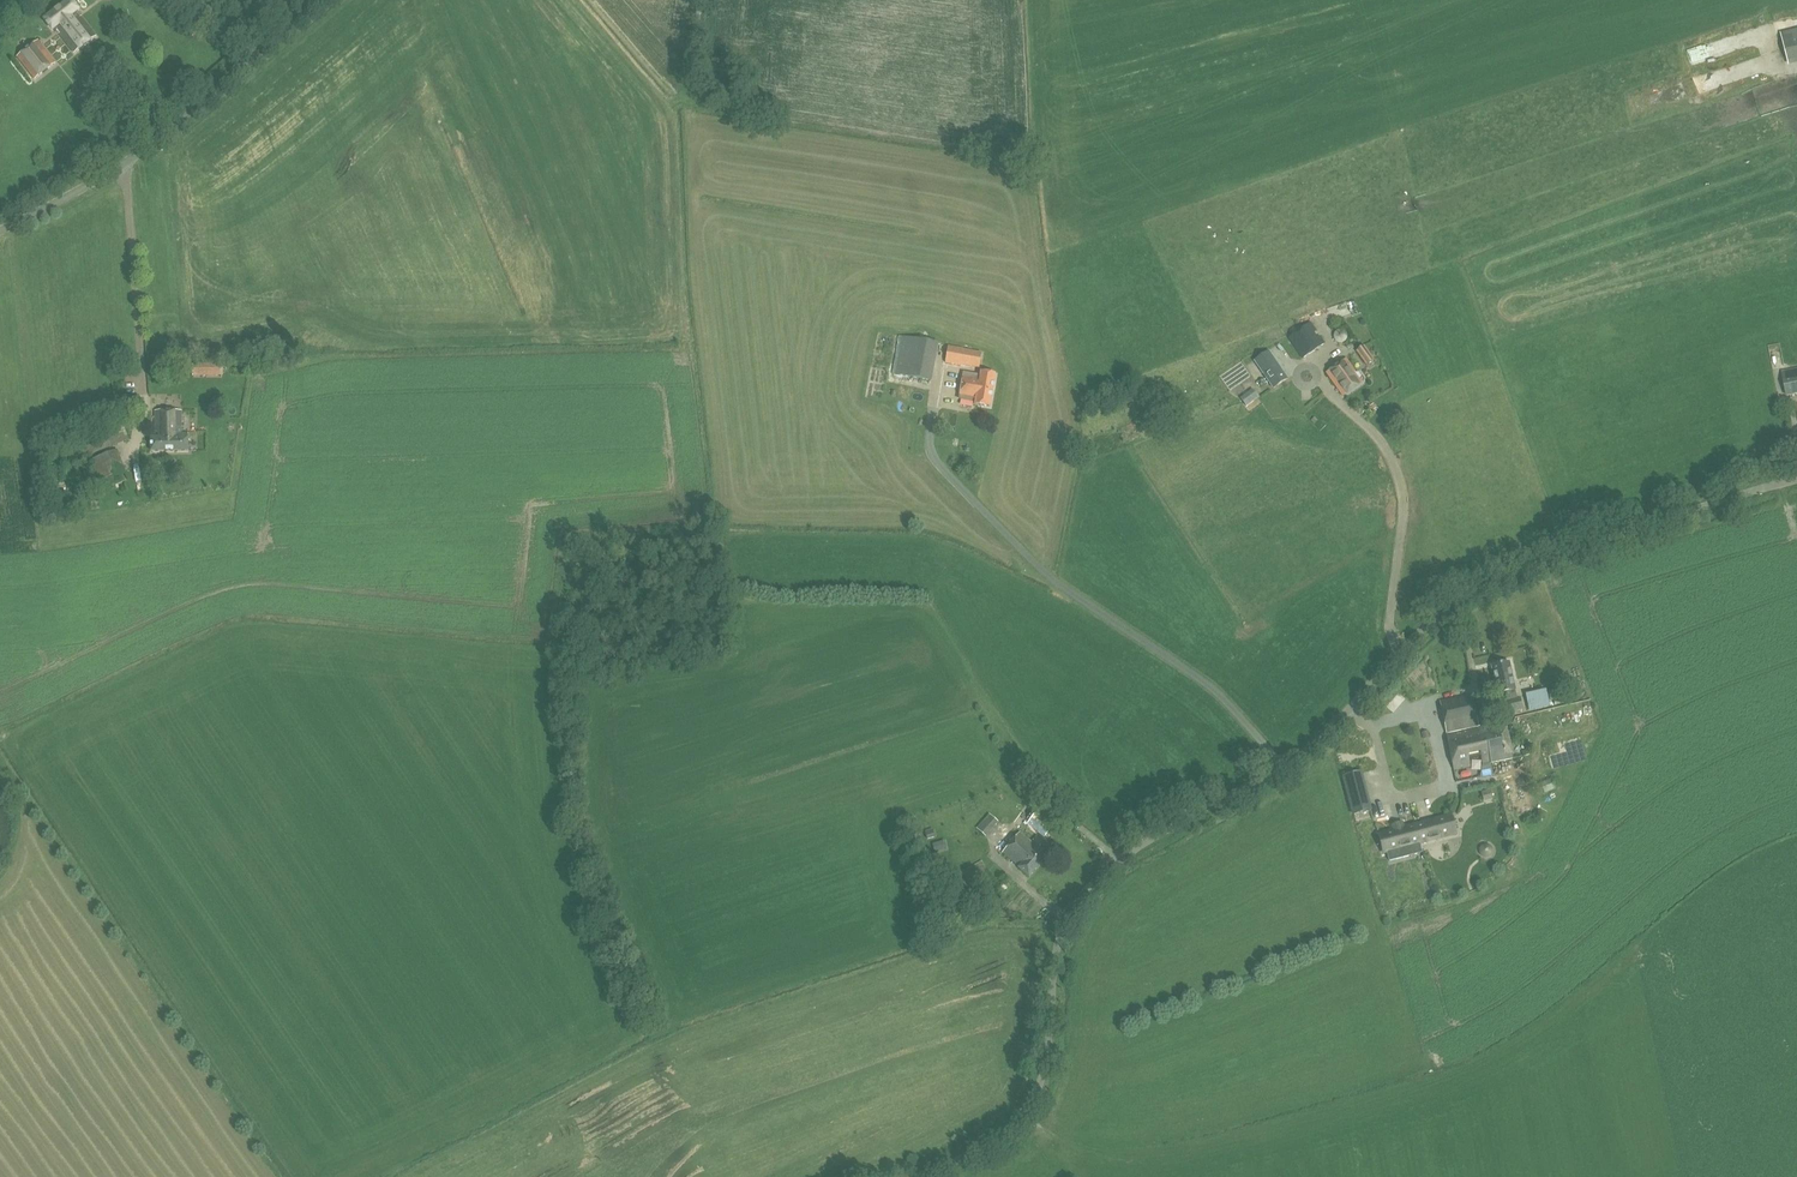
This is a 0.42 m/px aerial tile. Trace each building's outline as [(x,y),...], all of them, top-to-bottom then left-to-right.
[(74,52),(95,36),(77,12),(79,10),(72,0),(70,0),(45,20),(53,30),(56,28),(74,52)] [(1788,66),(1796,64),(1796,29),(1780,33),(1788,66)] [(17,57),(35,79),(56,63),(38,40),(17,57)] [(1288,338),(1303,359),(1325,343),(1320,335),(1318,337),(1315,333),(1317,331),(1311,322),(1307,325),(1288,338)] [(1339,343),(1341,343),(1343,342),(1345,341),(1346,340),(1347,339),(1348,337),(1348,335),(1347,333),(1347,332),(1345,330),(1344,329),(1342,329),(1340,329),(1339,329),(1337,330),(1335,331),(1334,333),(1334,335),(1334,336),(1334,338),(1335,340),(1336,341),(1338,342),(1339,343)] [(896,374),(931,381),(938,343),(903,337),(896,374)] [(961,364),(979,368),(982,353),(963,350),(963,349),(949,346),(946,363),(960,365),(961,364)] [(1357,351),(1364,361),(1372,356),(1365,346),(1357,351)] [(1254,361),(1274,389),(1289,378),(1270,350),(1254,361)] [(1327,373),(1343,396),(1362,382),(1360,379),(1362,377),(1359,373),(1356,373),(1346,359),(1327,373)] [(193,365),(193,373),(222,373),(222,364),(193,365)] [(1787,396),(1796,395),(1796,369),(1782,372),(1787,396)] [(975,404),(990,407),(996,375),(981,372),(981,376),(964,373),(959,399),(975,402),(975,404)] [(1241,398),(1247,407),(1259,398),(1253,389),(1241,398)] [(151,438),(151,451),(189,451),(188,434),(182,435),(182,411),(155,411),(156,438),(151,438)] [(76,437),(84,458),(130,440),(122,419),(76,437)] [(111,488),(114,495),(121,493),(118,485),(126,482),(122,473),(127,471),(119,449),(94,459),(103,480),(107,490),(111,488)] [(1501,702),(1504,714),(1523,710),(1520,698),(1521,698),(1521,696),(1516,697),(1515,690),(1509,662),(1492,666),(1500,703),(1501,702)] [(1532,694),(1535,703),(1543,701),(1540,692),(1532,694)] [(1440,701),(1454,770),(1468,767),(1467,761),(1480,758),(1481,764),(1491,762),(1491,763),(1513,759),(1505,721),(1479,727),(1472,694),(1440,701)] [(1357,703),(1348,711),(1353,716),(1362,708),(1357,703)] [(1540,782),(1545,793),(1557,788),(1552,777),(1540,782)] [(1522,792),(1528,790),(1525,781),(1519,783),(1522,792)] [(1346,786),(1351,805),(1364,801),(1359,782),(1346,786)] [(1491,791),(1482,793),(1484,800),(1493,798),(1491,791)] [(1039,810),(1028,823),(1044,838),(1056,824),(1039,810)] [(992,837),(1004,825),(994,815),(982,826),(992,837)] [(1448,816),(1415,825),(1420,843),(1453,835),(1448,816)] [(1420,843),(1415,825),(1382,834),(1387,852),(1420,843)] [(1018,868),(1029,877),(1048,855),(1021,834),(1020,833),(1003,853),(1019,867),(1018,868)] [(933,844),(936,853),(948,849),(945,840),(933,844)] [(1494,845),(1484,847),(1487,858),(1497,856),(1494,845)]
